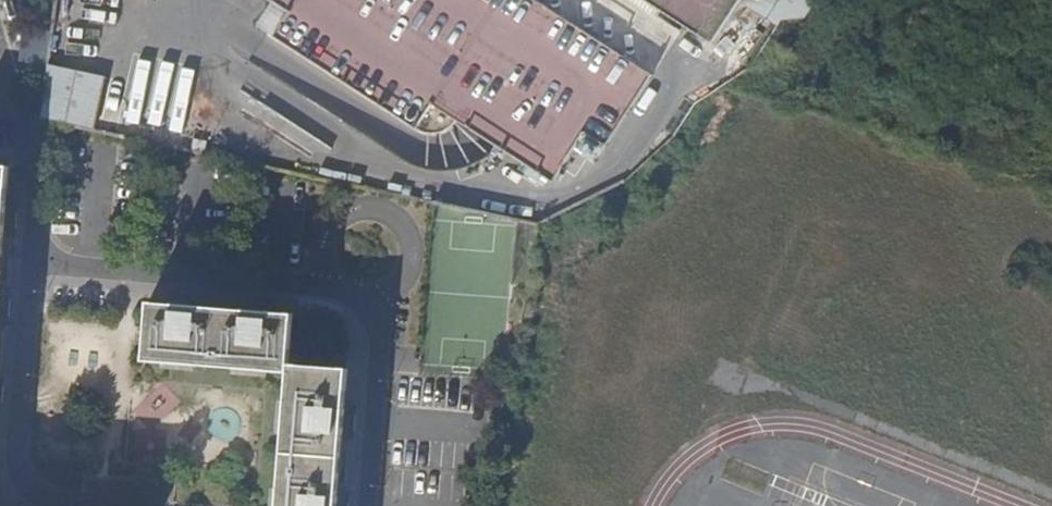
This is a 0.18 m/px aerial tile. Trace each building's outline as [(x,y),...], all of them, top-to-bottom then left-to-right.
[(259,24),(275,35),(291,11),(274,0),(259,24)] [(275,35),(424,131),(436,132),(444,130),(452,126),(461,119),(554,180),(586,131),(606,144),(653,72),(542,0),(274,0),(291,11),(275,35)] [(713,41),(740,0),(648,0),(713,41)] [(41,119),(97,132),(107,76),(48,63),(41,119)] [(664,128),(652,144),(660,148),(671,133),(664,128)] [(10,166),(0,165),(0,293),(10,166)] [(175,305),(200,307),(201,293),(175,291),(175,305)] [(245,311),(272,313),(273,299),(247,297),(245,311)] [(346,409),(350,368),(291,363),(296,315),(272,313),(245,311),(200,307),(175,305),(151,303),(147,360),(290,372),(279,505),(338,505),(339,494),(344,434),(346,409)] [(358,409),(346,409),(344,434),(356,434),(358,409)] [(339,494),(338,505),(350,505),(351,495),(339,494)]
